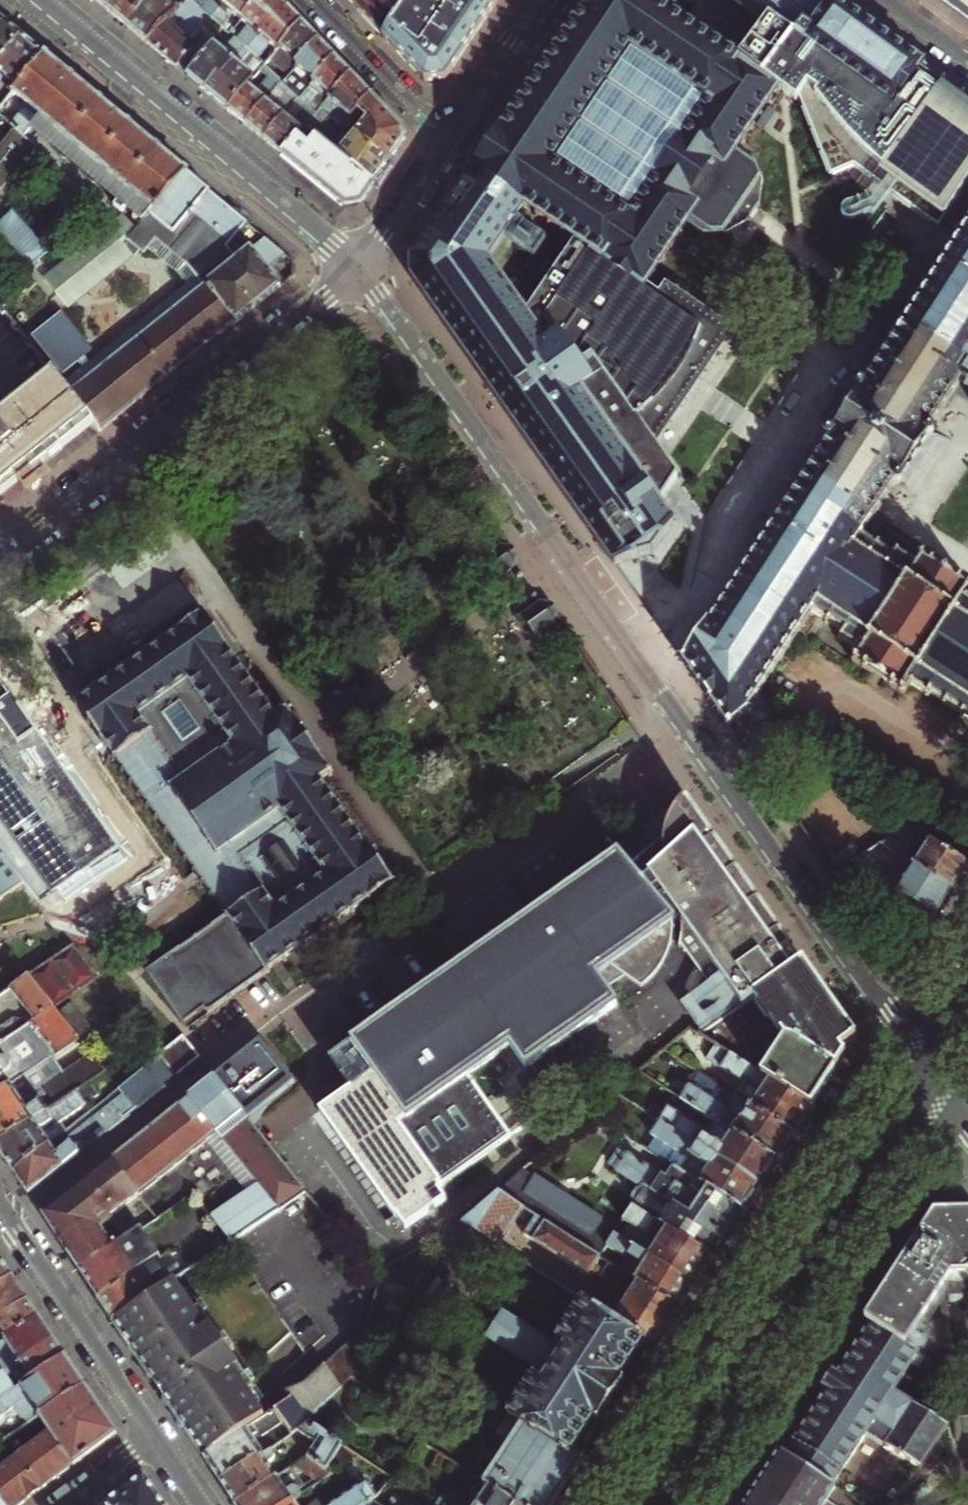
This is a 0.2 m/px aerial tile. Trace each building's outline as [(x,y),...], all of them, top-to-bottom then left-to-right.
[(107,10),(115,0),(95,0),(97,2),(107,10)] [(107,10),(115,17),(125,26),(147,0),(115,0),(107,10)] [(165,0),(147,0),(125,26),(136,35),(147,43),(168,21),(176,13),(190,0),(170,0),(168,3),(165,0)] [(192,26),(204,12),(191,0),(190,0),(176,13),(184,20),(192,26)] [(204,12),(211,18),(222,5),(220,2),(222,0),(191,0),(204,12)] [(257,0),(222,0),(220,2),(222,5),(211,18),(224,30),(227,32),(231,28),(224,21),(231,12),(239,20),(257,0)] [(285,6),(280,0),(257,0),(239,20),(247,26),(239,35),(231,28),(227,32),(245,48),(250,42),(256,35),(255,33),(266,20),(269,23),(285,6)] [(411,0),(350,0),(351,0),(385,37),(411,0)] [(385,37),(384,38),(411,66),(426,82),(447,78),(499,0),(411,0),(385,37)] [(549,60),(496,137),(495,139),(474,170),(526,206),(577,239),(602,256),(645,285),(666,254),(689,220),(705,230),(729,230),(744,221),(752,210),(758,201),(760,184),(750,162),(735,152),(743,140),(778,88),(779,87),(760,73),(742,60),(737,57),(675,14),(662,5),(655,0),(591,0),(574,25),(549,60)] [(662,5),(675,14),(684,0),(655,0),(662,5)] [(763,30),(742,60),(760,73),(762,71),(781,43),(789,32),(811,48),(892,107),(894,104),(921,67),(924,63),(893,41),(842,4),(837,0),(719,0),(763,30)] [(967,24),(967,0),(936,0),(967,24)] [(270,60),(301,22),(293,14),(285,6),(269,23),(266,20),(255,33),(256,35),(250,42),(270,60)] [(21,36),(2,21),(0,19),(0,62),(21,36)] [(176,28),(168,21),(147,43),(162,56),(177,68),(197,48),(183,35),(192,26),(184,20),(176,28)] [(282,82),(318,40),(310,31),(301,22),(270,60),(264,66),(282,82)] [(223,52),(192,26),(183,35),(197,48),(177,68),(189,78),(207,93),(245,48),(227,32),(224,30),(220,35),(230,44),(223,52)] [(807,103),(805,107),(807,108),(863,146),(892,107),(811,48),(789,32),(781,43),(762,71),(760,73),(779,87),(778,88),(788,95),(791,91),(802,99),(807,103)] [(44,55),(32,46),(21,36),(0,62),(0,82),(5,76),(18,87),(44,55)] [(308,83),(332,55),(326,48),(318,40),(282,82),(297,96),(302,91),(294,84),(301,76),(308,83)] [(245,48),(207,93),(217,101),(228,110),(253,80),(244,71),(251,63),(260,71),(264,66),(245,48)] [(75,80),(58,67),(44,55),(18,87),(0,108),(0,116),(4,120),(7,117),(7,112),(15,103),(26,112),(13,127),(17,130),(26,138),(33,129),(43,117),(75,80)] [(327,102),(350,73),(342,64),(332,55),(308,83),(302,91),(297,96),(316,114),(321,109),(312,101),(318,94),(327,102)] [(282,82),(264,66),(260,71),(253,80),(228,110),(238,118),(246,125),(282,82)] [(921,67),(894,104),(967,156),(967,102),(942,83),(921,67)] [(347,123),(371,95),(361,85),(350,73),(327,102),(321,109),(316,114),(305,128),(316,137),(336,114),(347,123)] [(0,218),(0,234),(34,272),(56,295),(134,233),(137,233),(188,173),(127,124),(83,87),(75,80),(43,117),(33,129),(131,211),(59,266),(8,211),(0,218)] [(297,96),(282,82),(246,125),(253,130),(262,138),(297,96)] [(794,100),(799,104),(802,99),(791,91),(788,95),(794,100)] [(347,123),(391,161),(400,147),(406,139),(404,130),(371,95),(347,123)] [(316,114),(297,96),(262,138),(273,147),(283,155),(305,128),(316,114)] [(929,222),(936,211),(967,165),(967,156),(894,104),(892,107),(863,146),(807,108),(805,107),(833,178),(856,166),(875,179),(929,222)] [(384,172),(391,161),(347,123),(327,146),(375,185),(384,172)] [(375,185),(327,146),(316,137),(305,128),(283,155),(317,183),(346,207),(360,206),(375,185)] [(17,130),(0,149),(0,183),(34,144),(26,138),(17,130)] [(526,206),(474,170),(412,260),(412,275),(451,331),(604,551),(614,565),(653,556),(675,525),(664,509),(661,505),(678,477),(653,444),(730,332),(663,287),(658,294),(645,285),(602,256),(577,239),(526,313),(490,260),(526,206)] [(65,386),(89,417),(101,432),(203,350),(265,300),(286,283),(274,268),(285,254),(265,237),(238,261),(227,248),(248,223),(188,173),(137,233),(134,233),(56,295),(70,312),(132,262),(140,251),(146,255),(149,252),(180,276),(188,288),(65,386)] [(862,535),(903,472),(912,458),(960,383),(967,388),(967,223),(960,236),(951,249),(891,342),(711,622),(708,620),(681,660),(728,727),(748,712),(812,612),(862,535)] [(93,355),(63,317),(33,341),(64,379),(93,355)] [(89,417),(65,386),(52,371),(0,413),(0,488),(14,477),(26,492),(48,473),(37,459),(42,455),(89,417)] [(812,612),(843,633),(839,639),(859,652),(853,661),(904,694),(910,685),(928,697),(930,694),(967,719),(967,597),(967,596),(967,585),(921,554),(916,563),(897,551),(894,556),(862,535),(812,612)] [(508,543),(483,561),(497,580),(516,567),(518,557),(508,543)] [(125,619),(142,641),(193,602),(176,580),(125,619)] [(542,602),(522,616),(536,636),(562,618),(552,604),(542,602)] [(275,717),(205,615),(77,704),(227,916),(147,971),(184,1024),(203,1010),(208,1017),(394,886),(322,782),(333,774),(308,740),(287,709),(275,717)] [(40,907),(58,892),(67,904),(125,859),(0,681),(0,753),(1,755),(0,755),(0,856),(21,883),(40,907)] [(797,968),(803,963),(771,918),(756,896),(689,801),(681,789),(675,795),(670,802),(665,809),(663,815),(661,824),(660,832),(661,841),(627,865),(621,857),(530,921),(508,889),(478,910),(443,934),(466,966),(351,1045),(328,1061),(350,1094),(323,1112),(395,1215),(397,1214),(407,1228),(446,1201),(436,1187),(442,1184),(443,1186),(510,1139),(540,1118),(514,1079),(616,1007),(606,992),(625,978),(641,988),(650,984),(657,979),(664,972),(668,964),(671,955),(673,945),(673,936),(672,923),(679,926),(682,933),(683,940),(683,945),(719,996),(729,989),(742,1007),(754,998),(797,968)] [(953,891),(961,878),(967,867),(931,842),(889,814),(893,835),(885,846),(893,851),(900,840),(910,846),(916,844),(925,851),(915,866),(953,891)] [(897,895),(935,919),(944,905),(953,891),(915,866),(901,857),(891,872),(864,855),(850,864),(897,895)] [(21,883),(0,856),(0,898),(21,883)] [(53,1006),(96,977),(71,946),(9,989),(29,1014),(19,1021),(11,1018),(0,1026),(0,1043),(53,1006)] [(757,1072),(811,1107),(830,1077),(845,1055),(841,1050),(856,1038),(827,997),(803,963),(797,968),(754,998),(781,1035),(757,1072)] [(0,1043),(0,1092),(50,1058),(79,1038),(53,1006),(0,1043)] [(266,1038),(215,1078),(248,1120),(299,1078),(266,1038)] [(183,1039),(160,1057),(176,1077),(199,1059),(189,1046),(183,1039)] [(748,1080),(737,1098),(793,1135),(802,1121),(811,1107),(757,1072),(716,1046),(707,1060),(741,1082),(744,1077),(748,1080)] [(158,1055),(49,1144),(13,1173),(22,1186),(28,1196),(176,1077),(160,1057),(158,1055)] [(0,1092),(0,1143),(87,1084),(104,1072),(90,1056),(62,1076),(50,1058),(0,1092)] [(717,1123),(776,1161),(784,1148),(793,1135),(737,1098),(699,1074),(682,1100),(717,1123)] [(257,1186),(277,1211),(305,1192),(248,1120),(215,1078),(187,1100),(216,1135),(257,1186)] [(0,1143),(0,1153),(8,1165),(13,1173),(49,1144),(39,1130),(47,1127),(54,1122),(56,1125),(86,1106),(85,1104),(96,1097),(87,1084),(0,1143)] [(206,1143),(216,1135),(187,1100),(110,1161),(139,1197),(206,1143)] [(661,1124),(759,1187),(769,1172),(776,1161),(717,1123),(709,1136),(670,1111),(661,1124)] [(649,1152),(743,1213),(751,1200),(759,1187),(661,1124),(653,1137),(657,1140),(649,1152)] [(246,1193),(257,1186),(216,1135),(206,1143),(246,1193)] [(630,1206),(632,1207),(713,1259),(728,1237),(743,1213),(649,1152),(647,1151),(640,1162),(631,1156),(626,1155),(619,1151),(611,1164),(619,1169),(617,1171),(642,1187),(630,1206)] [(110,1161),(42,1216),(51,1229),(74,1263),(79,1272),(126,1240),(111,1219),(139,1197),(110,1161)] [(499,1192),(600,1257),(614,1235),(519,1175),(499,1192)] [(246,1193),(212,1217),(230,1242),(277,1211),(257,1186),(246,1193)] [(493,1243),(583,1301),(655,1348),(660,1341),(671,1323),(680,1310),(600,1257),(499,1192),(463,1224),(470,1229),(493,1243)] [(632,1207),(614,1235),(695,1287),(703,1275),(713,1259),(632,1207)] [(957,1213),(933,1214),(919,1235),(883,1292),(866,1317),(873,1322),(912,1348),(946,1295),(967,1294),(967,1213),(957,1213)] [(493,1243),(470,1229),(461,1243),(484,1258),(493,1243)] [(142,1230),(126,1240),(79,1272),(88,1285),(98,1299),(155,1261),(160,1257),(142,1230)] [(614,1235),(600,1257),(680,1310),(687,1299),(695,1287),(614,1235)] [(13,1278),(5,1267),(0,1260),(0,1287),(13,1278)] [(155,1261),(98,1299),(105,1310),(112,1320),(174,1279),(184,1272),(179,1265),(164,1274),(155,1261)] [(438,1262),(430,1285),(453,1294),(462,1271),(438,1262)] [(28,1301),(22,1293),(13,1278),(0,1287),(0,1320),(28,1301)] [(191,1305),(174,1279),(112,1320),(125,1340),(144,1369),(161,1394),(181,1423),(193,1442),(197,1448),(203,1457),(265,1417),(248,1392),(253,1388),(195,1301),(191,1305)] [(40,1319),(33,1310),(28,1301),(0,1320),(0,1345),(40,1319)] [(521,1425),(581,1463),(618,1406),(655,1348),(583,1301),(554,1346),(502,1312),(486,1338),(536,1371),(507,1416),(521,1425)] [(54,1341),(47,1331),(40,1319),(0,1345),(0,1368),(0,1369),(0,1402),(16,1391),(5,1374),(54,1341)] [(923,1355),(912,1348),(873,1322),(840,1373),(833,1368),(827,1378),(823,1384),(829,1388),(786,1455),(837,1489),(871,1437),(925,1473),(954,1430),(898,1394),(923,1355)] [(5,1374),(16,1391),(66,1358),(62,1353),(54,1341),(5,1374)] [(43,1416),(85,1387),(70,1364),(66,1358),(16,1391),(0,1402),(0,1419),(18,1407),(18,1411),(23,1419),(27,1419),(30,1424),(43,1416)] [(43,1416),(53,1432),(75,1465),(116,1434),(105,1416),(92,1397),(85,1387),(43,1416)] [(290,1435),(294,1433),(307,1425),(291,1400),(275,1411),(283,1424),(290,1435)] [(275,1411),(265,1417),(203,1457),(212,1470),(220,1482),(263,1453),(255,1442),(283,1424),(275,1411)] [(304,1460),(323,1472),(340,1446),(307,1425),(294,1433),(306,1445),(315,1445),(304,1460)] [(486,1487),(514,1504),(554,1504),(564,1489),(581,1463),(521,1425),(482,1484),(486,1487)] [(3,1504),(23,1504),(29,1500),(60,1476),(75,1465),(53,1432),(0,1471),(0,1501),(3,1504)] [(263,1453),(220,1482),(228,1494),(235,1504),(236,1504),(304,1460),(298,1451),(272,1468),(263,1453)] [(786,1455),(779,1451),(745,1504),(833,1504),(829,1502),(837,1489),(786,1455)] [(304,1460),(236,1504),(286,1504),(291,1502),(329,1476),(323,1472),(304,1460)] [(159,1499),(143,1476),(105,1504),(164,1504),(159,1499)] [(370,1501),(373,1498),(363,1483),(329,1504),(364,1504),(370,1501)] [(486,1487),(474,1504),(514,1504),(486,1487)] [(448,1497),(443,1504),(461,1504),(448,1497)]
